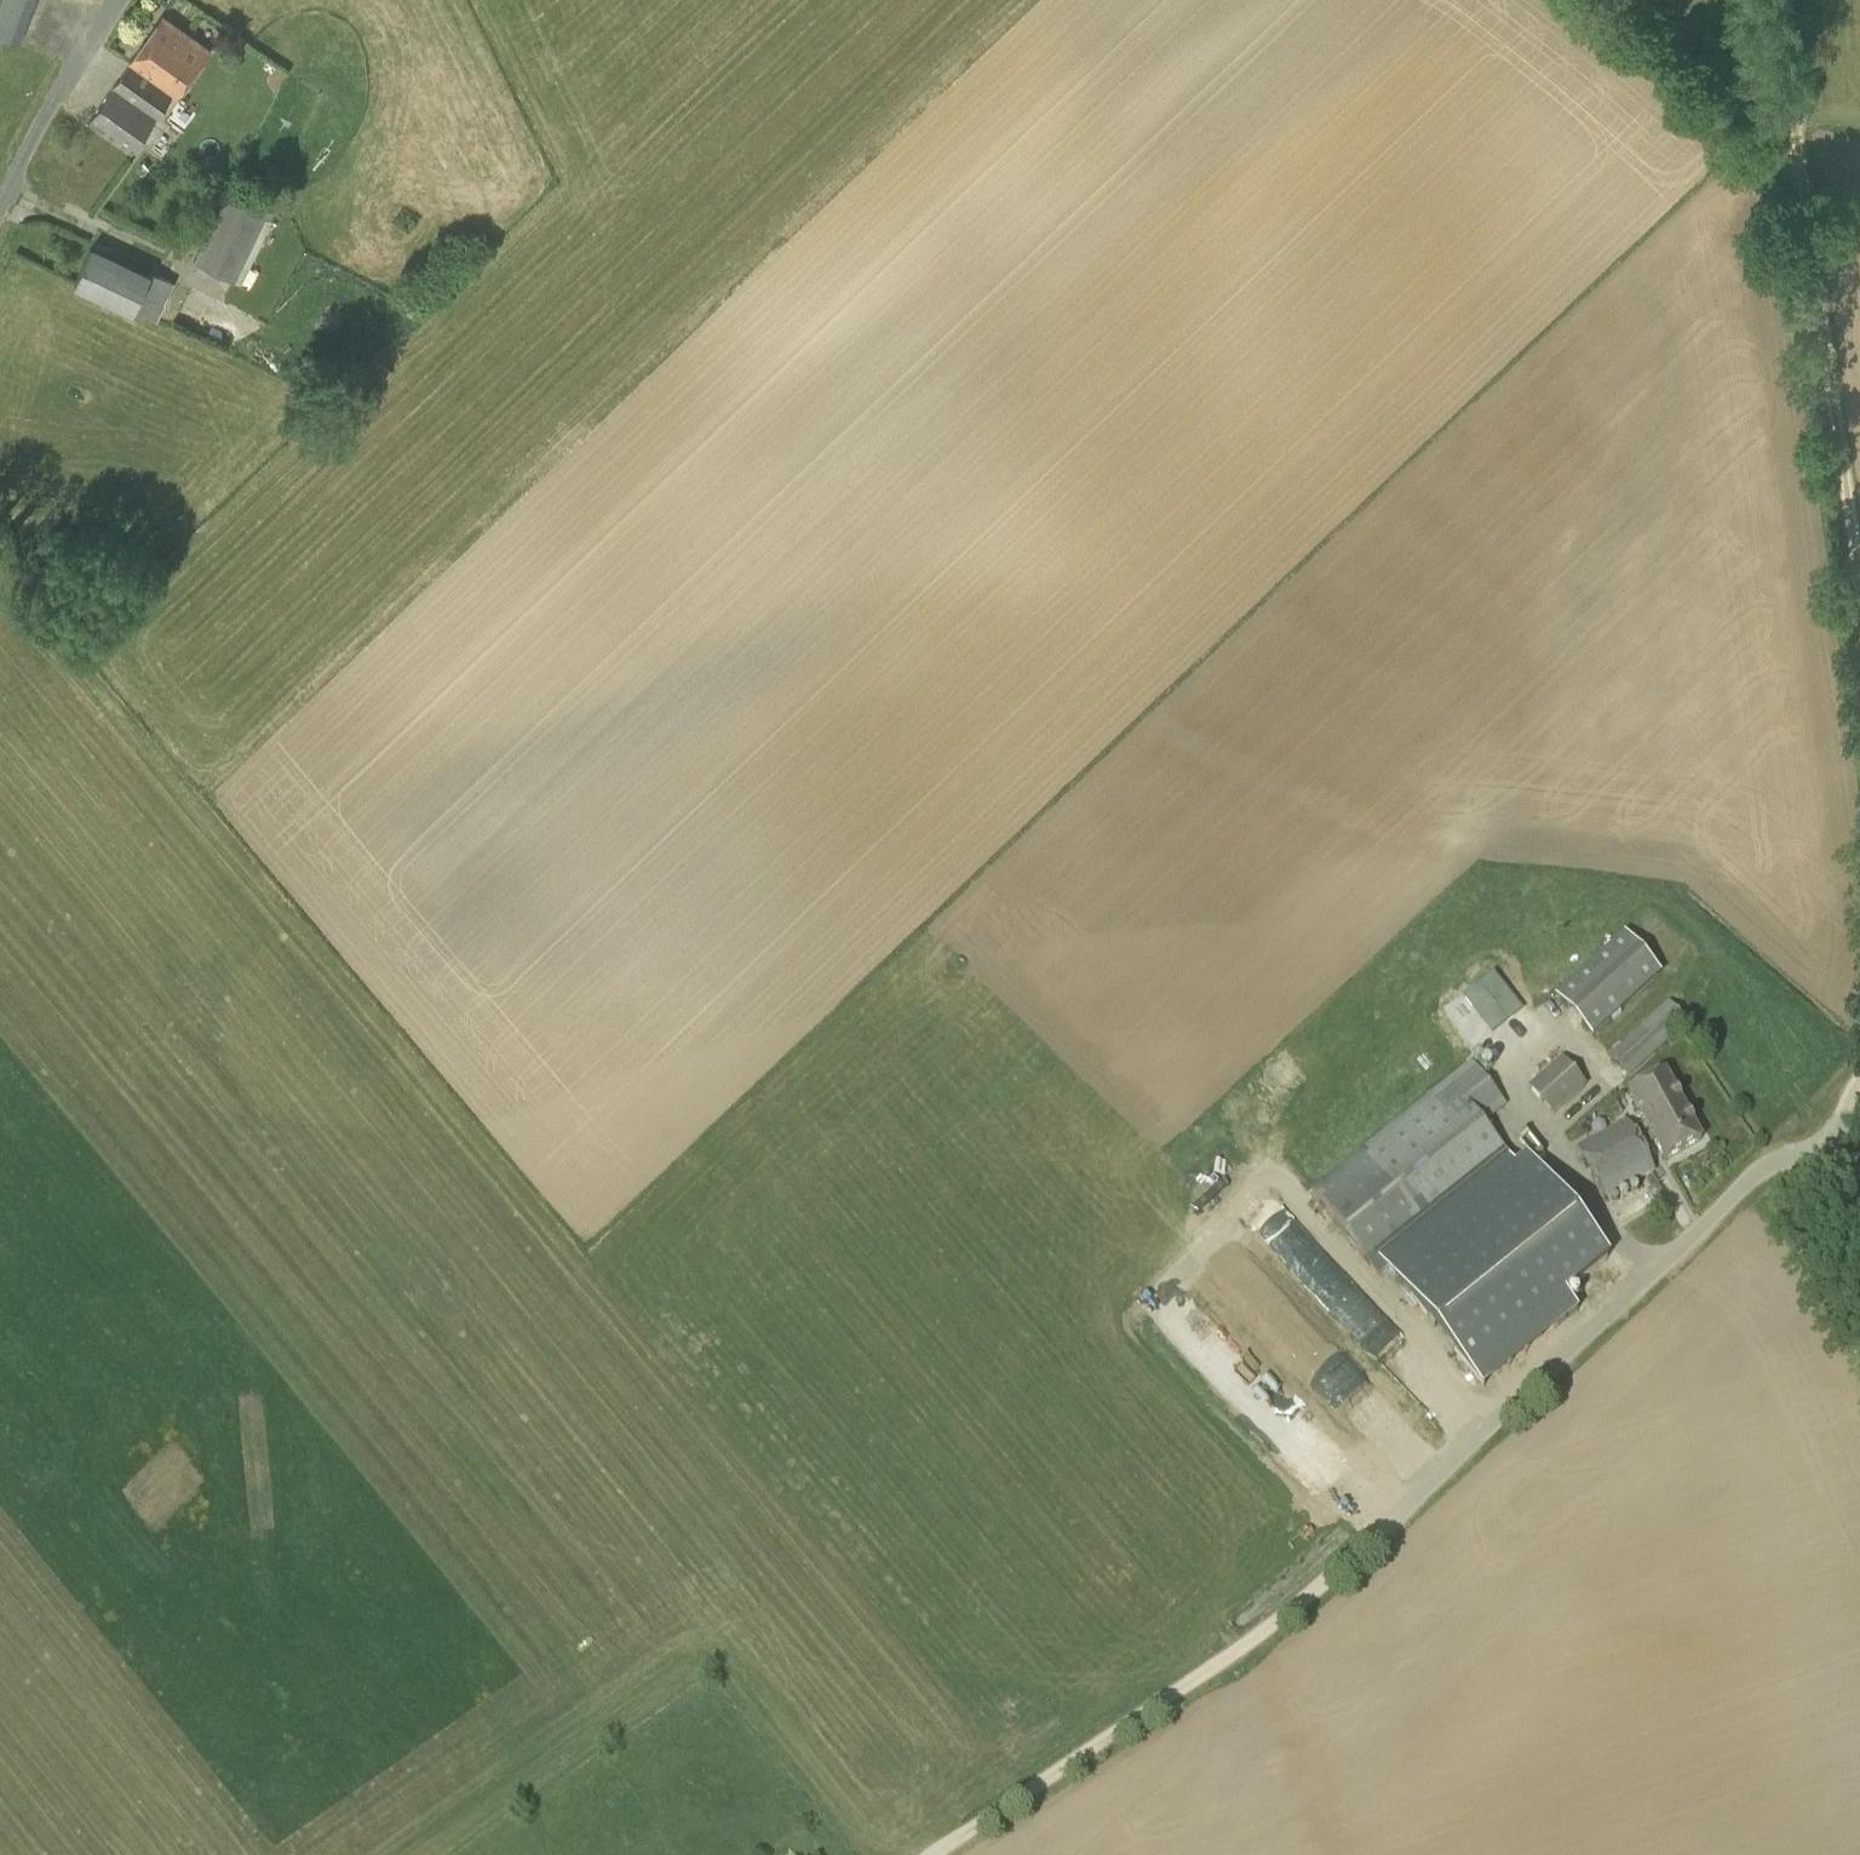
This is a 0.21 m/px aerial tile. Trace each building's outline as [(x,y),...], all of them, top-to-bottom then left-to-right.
[(35,0),(3,0),(0,9),(0,35),(18,42),(35,0)] [(176,98),(210,48),(163,15),(89,121),(134,153),(173,96),(176,98)] [(271,219),(275,211),(229,189),(195,262),(235,281),(266,217),(271,219)] [(175,282),(150,270),(134,306),(158,318),(175,282)] [(1661,976),(1625,936),(1557,998),(1593,1038),(1661,976)] [(1490,1033),(1518,1011),(1491,976),(1462,998),(1490,1033)] [(1630,1078),(1688,1024),(1668,1003),(1610,1056),(1630,1078)] [(1553,1115),(1586,1086),(1562,1058),(1529,1087),(1553,1115)] [(1388,1268),(1514,1165),(1482,1125),(1505,1107),(1472,1065),(1312,1193),(1378,1276),(1388,1268)] [(1633,1132),(1643,1152),(1656,1145),(1665,1162),(1702,1142),(1666,1075),(1629,1095),(1645,1125),(1633,1132)] [(1643,1152),(1633,1132),(1628,1124),(1578,1151),(1605,1201),(1655,1174),(1643,1152)] [(1563,1295),(1607,1259),(1525,1157),(1514,1165),(1388,1268),(1448,1343),(1524,1282),(1559,1325),(1576,1312),(1563,1295)] [(1279,1304),(1245,1256),(1217,1275),(1249,1320),(1263,1311),(1265,1314),(1279,1304)]
